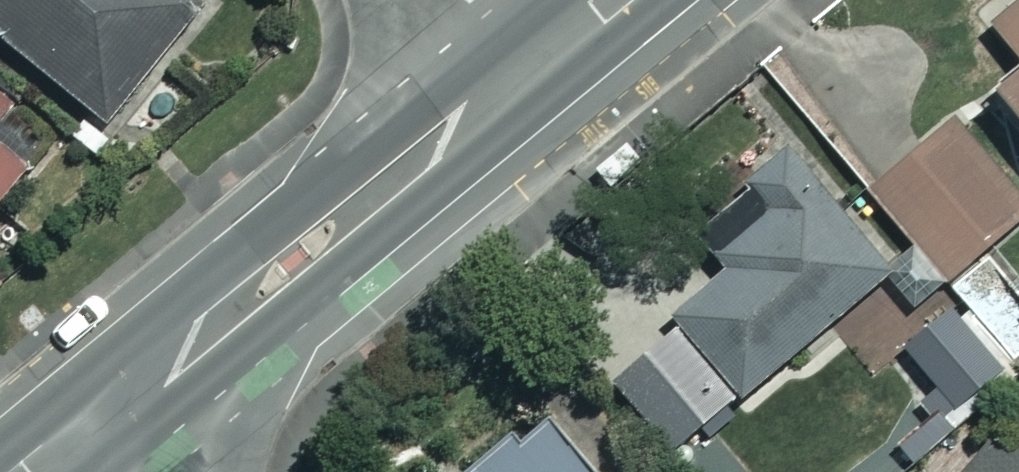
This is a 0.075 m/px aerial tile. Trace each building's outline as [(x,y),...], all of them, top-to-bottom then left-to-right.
[(198,0),(0,0),(0,36),(106,122),(202,3),(198,0)] [(991,26),(1018,58),(1018,1),(991,26)] [(991,86),(1018,117),(1018,61),(991,86)] [(14,105),(0,94),(0,123),(14,105)] [(947,114),(865,190),(946,278),(1018,210),(1018,192),(947,114)] [(30,158),(0,134),(0,196),(30,158)] [(889,259),(786,145),(744,183),(766,207),(712,256),(729,274),(608,383),(672,454),(889,259)] [(897,345),(933,384),(921,395),(954,430),(1018,370),(1018,363),(968,308),(955,320),(940,304),(897,345)] [(527,405),(447,471),(582,471),(527,405)] [(938,471),(1018,471),(1018,448),(987,419),(938,471)]
